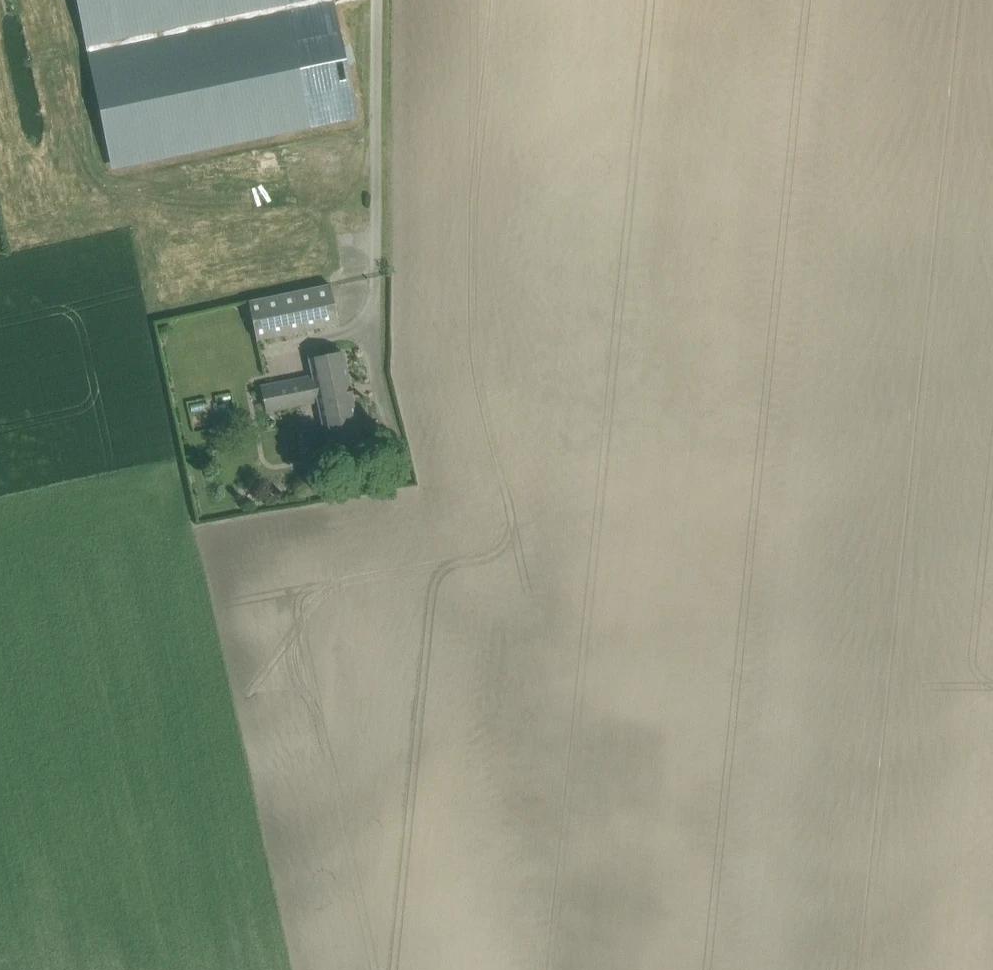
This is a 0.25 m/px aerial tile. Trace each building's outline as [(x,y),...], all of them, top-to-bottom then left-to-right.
[(334,0),(81,0),(116,169),(358,118),(334,0)] [(249,302),(256,340),(339,323),(331,285),(249,302)] [(309,359),(313,376),(261,387),(266,412),(318,401),(328,449),(361,442),(343,352),(309,359)]
